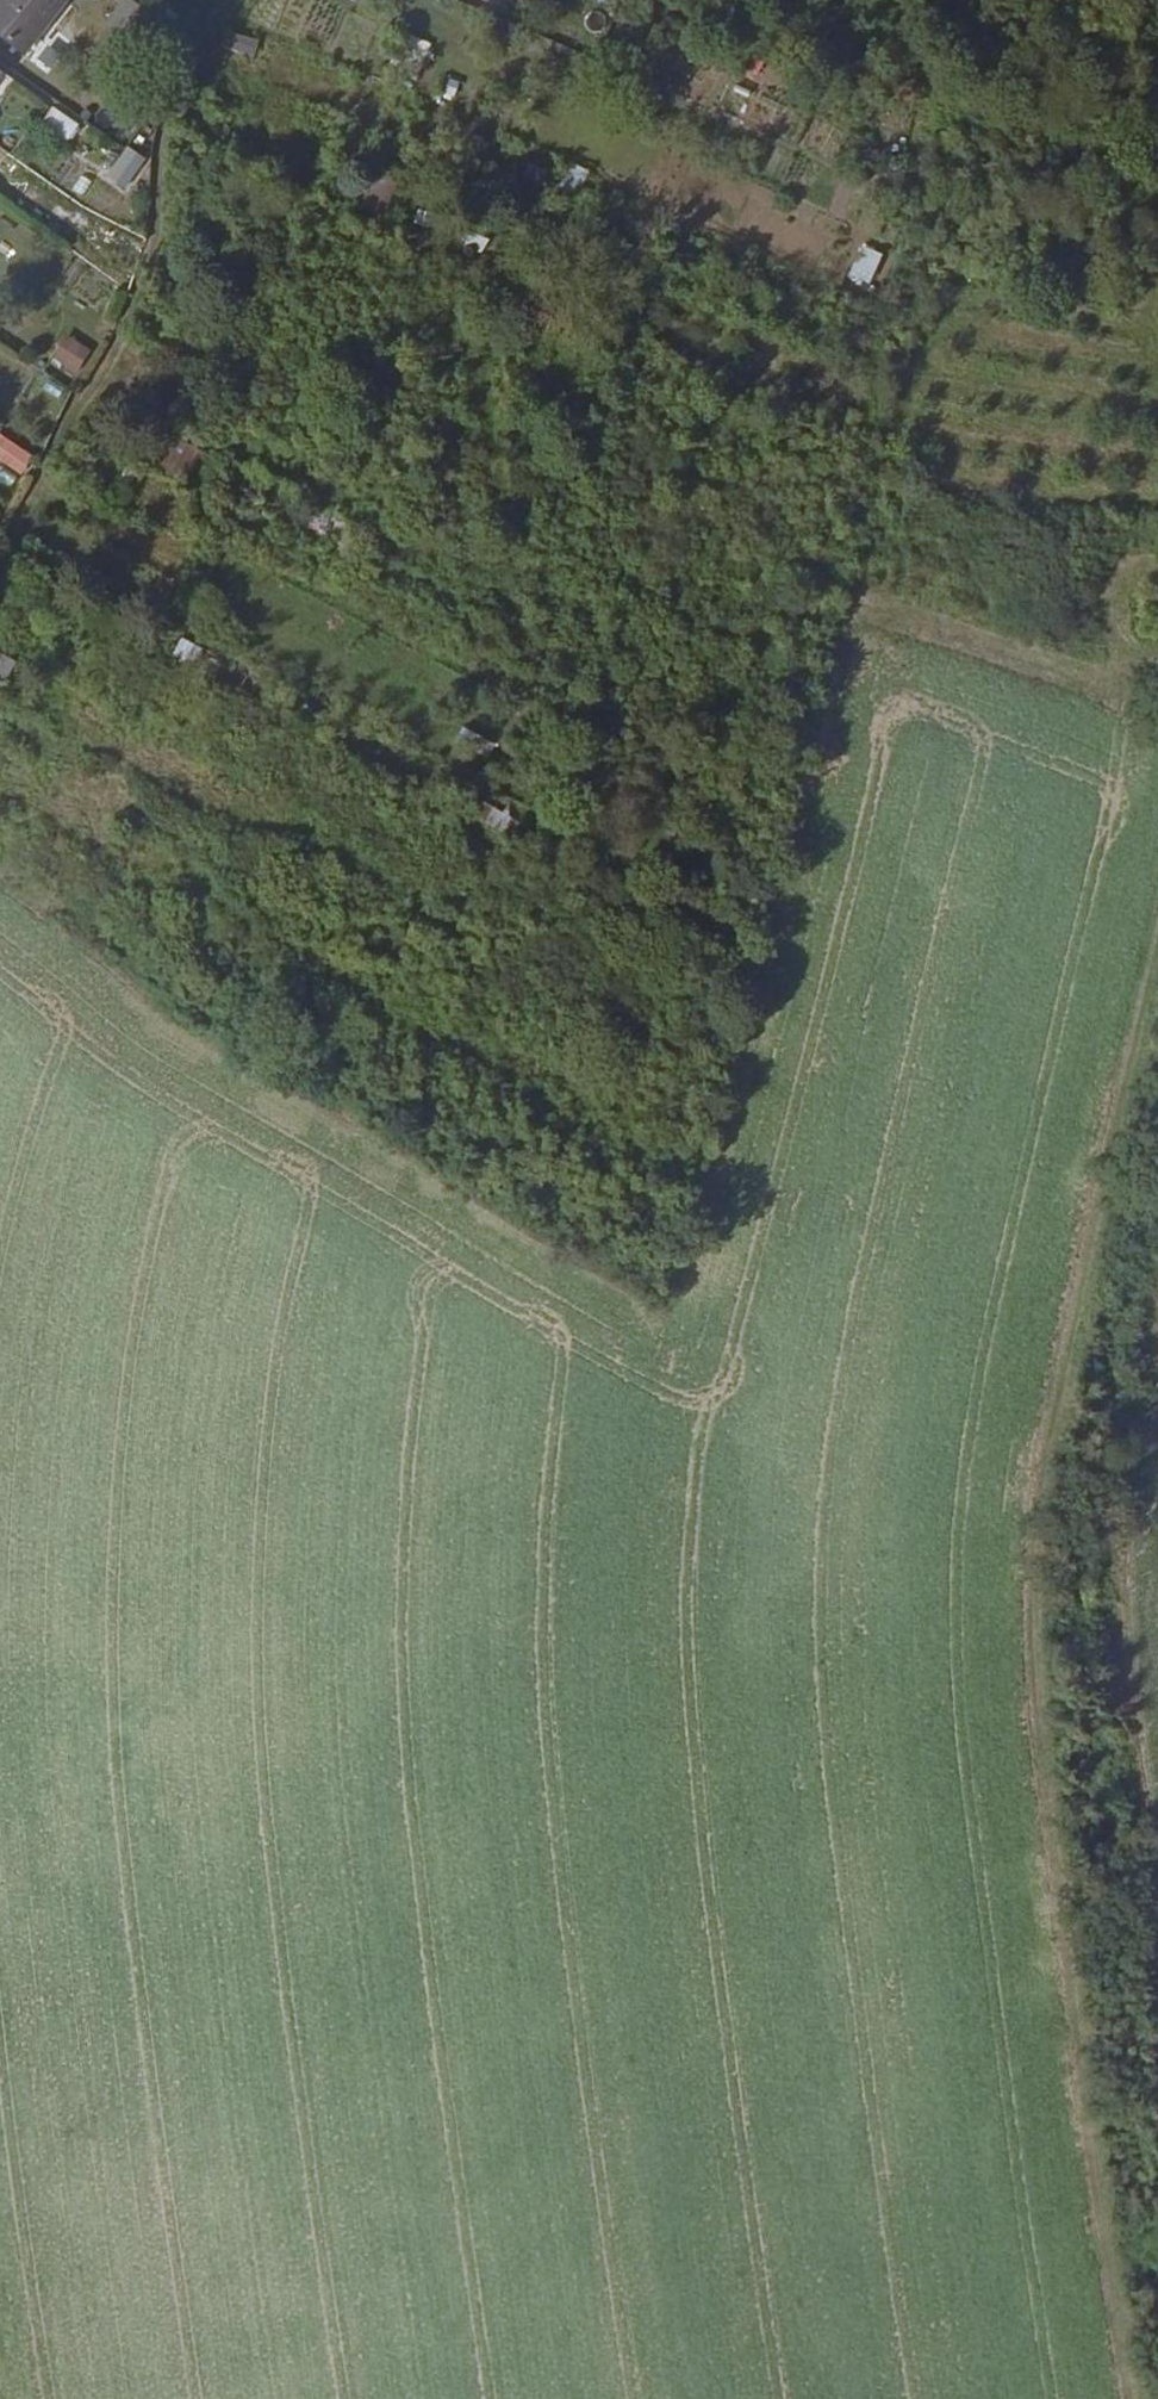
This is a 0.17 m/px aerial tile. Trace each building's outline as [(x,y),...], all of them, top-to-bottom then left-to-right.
[(24,51),(64,0),(0,0),(0,33),(24,51)] [(81,1),(106,20),(90,42),(121,66),(138,43),(164,62),(182,37),(132,0),(82,0),(81,1)] [(227,30),(222,46),(255,57),(255,56),(259,40),(227,30)] [(41,102),(38,108),(51,117),(55,112),(41,102)] [(51,117),(38,108),(31,117),(44,126),(51,117)] [(58,111),(53,118),(73,133),(79,125),(58,111)] [(73,133),(53,118),(45,130),(65,144),(73,133)] [(118,161),(97,189),(113,201),(134,173),(118,161)] [(86,163),(67,191),(79,199),(98,171),(86,163)] [(588,171),(570,163),(559,187),(577,195),(588,171)] [(353,206),(368,208),(370,173),(355,172),(353,206)] [(370,173),(368,208),(384,215),(397,183),(370,173)] [(848,278),(870,287),(886,252),(863,242),(848,278)] [(50,357),(76,374),(92,348),(66,332),(50,357)] [(157,433),(147,453),(154,455),(149,469),(202,494),(217,459),(157,433)] [(0,435),(0,458),(20,472),(31,456),(0,435)] [(0,653),(0,673),(7,677),(16,662),(0,653)] [(455,740),(475,752),(483,738),(464,726),(455,740)] [(501,830),(510,815),(491,804),(483,819),(501,830)]
